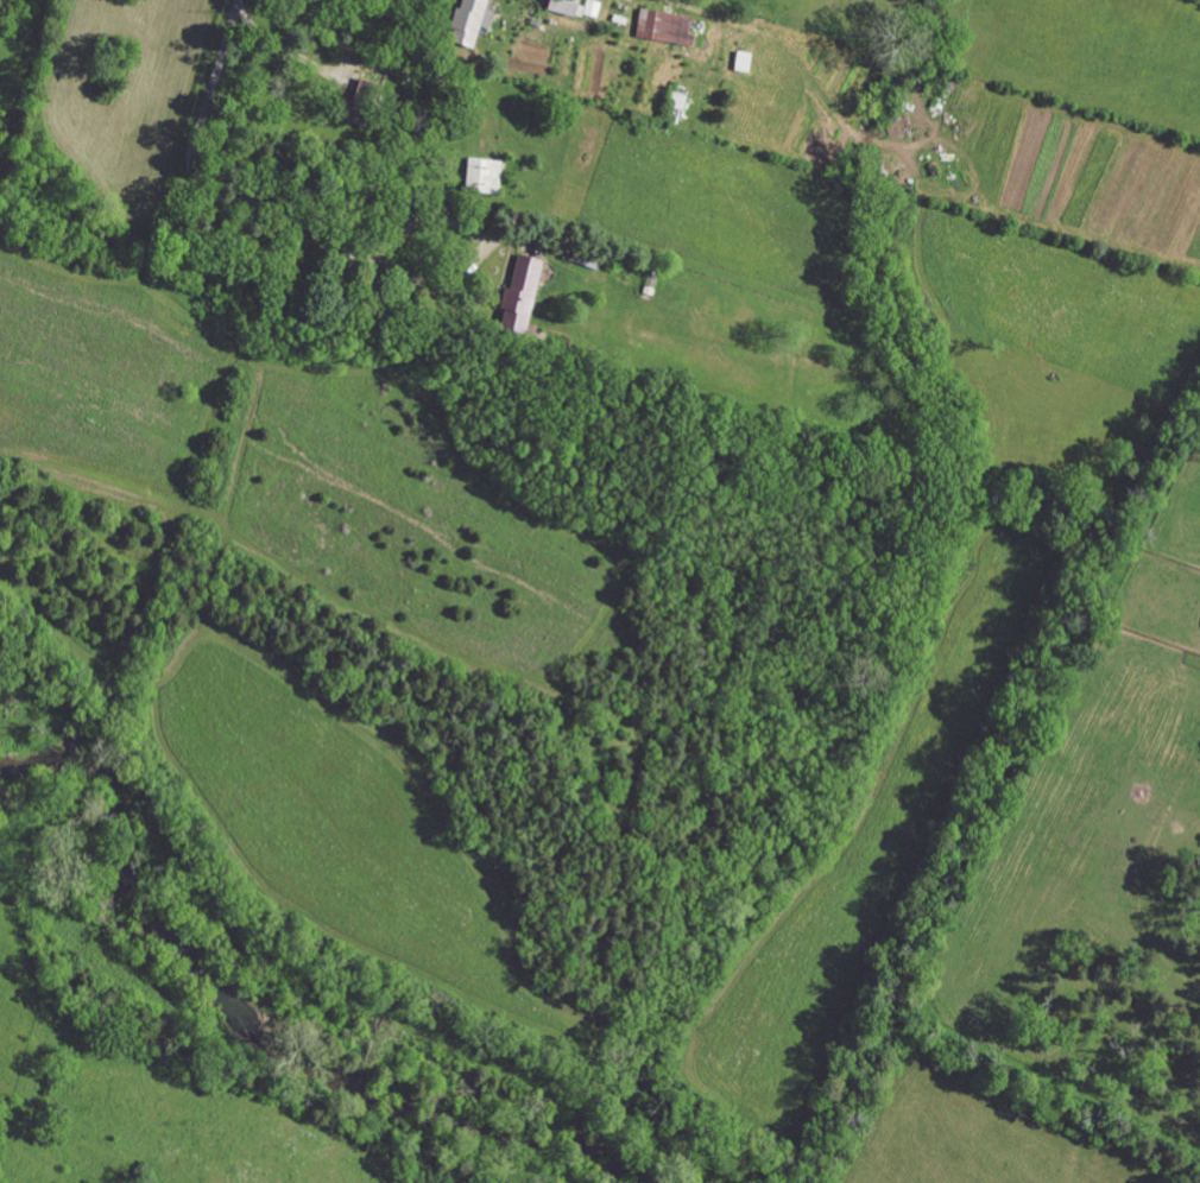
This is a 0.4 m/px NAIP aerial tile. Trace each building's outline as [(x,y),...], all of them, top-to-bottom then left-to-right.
[(489,0),(459,0),(448,43),(473,50),(479,28),(488,31),(494,11),(486,9),(489,0)] [(547,11),(581,20),(584,8),(578,6),(580,0),(550,0),(547,11)] [(584,16),(598,19),(601,4),(588,0),(584,16)] [(751,53),(737,52),(735,72),(748,74),(751,53)] [(503,163),(469,159),(465,192),(499,196),(503,163)] [(496,331),(524,338),(543,262),(515,255),(496,331)]
